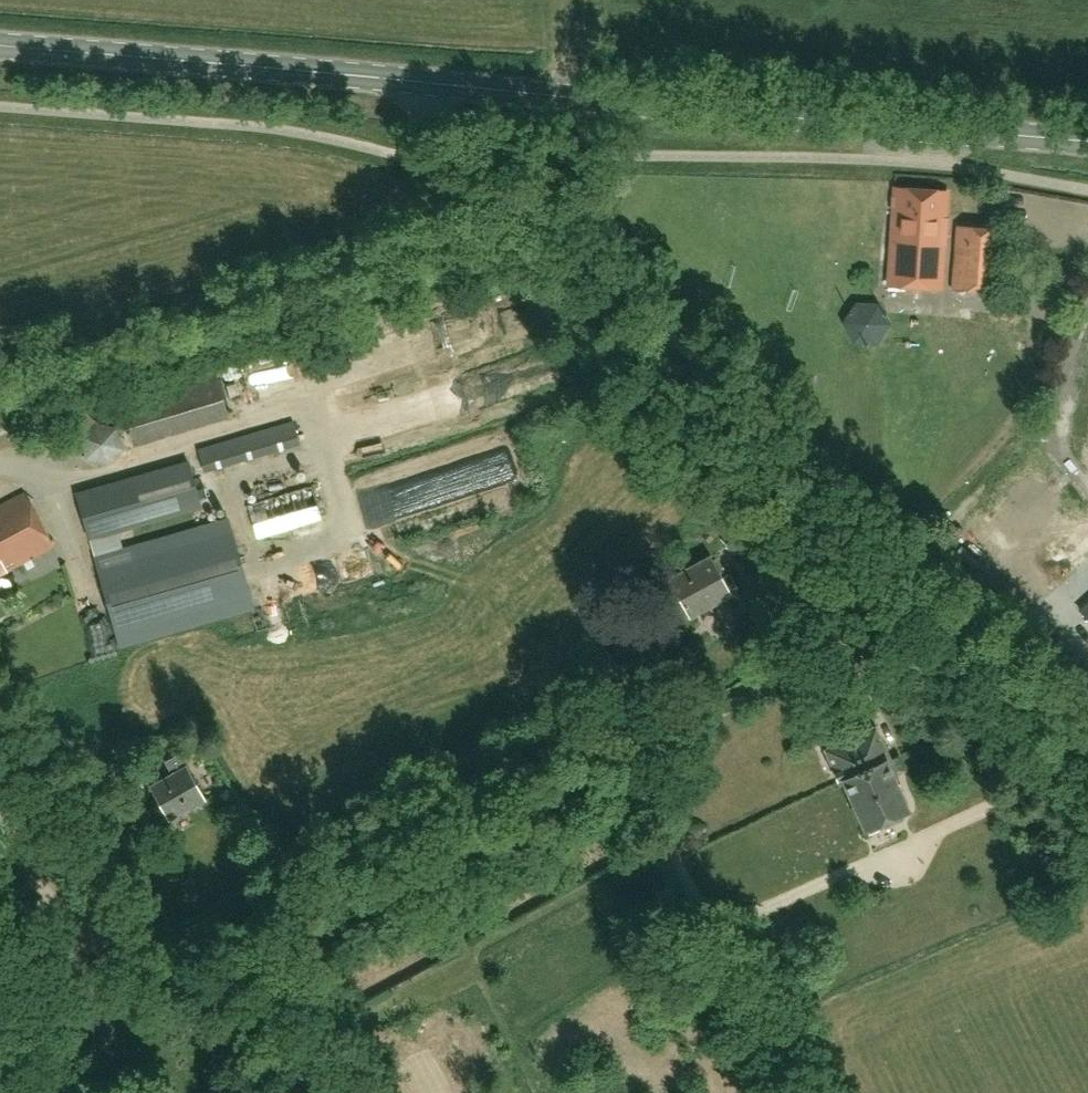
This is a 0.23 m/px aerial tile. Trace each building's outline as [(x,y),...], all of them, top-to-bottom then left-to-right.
[(941,288),(947,191),(894,188),(888,285),(941,288)] [(999,293),(1003,229),(956,226),(952,290),(999,293)] [(842,301),(841,343),(878,343),(878,302),(842,301)] [(135,444),(227,417),(213,369),(121,396),(135,444)] [(109,466),(123,449),(117,427),(96,423),(86,412),(70,429),(80,438),(86,460),(109,466)] [(203,470),(300,442),(293,421),(197,449),(203,470)] [(403,455),(415,508),(456,499),(444,445),(403,455)] [(469,482),(486,477),(480,459),(464,464),(469,482)] [(76,494),(94,555),(121,548),(116,533),(201,508),(188,462),(76,494)] [(250,539),(315,518),(303,481),(238,502),(250,539)] [(380,525),(381,487),(357,486),(356,525),(380,525)] [(53,546),(24,493),(0,506),(0,575),(53,546)] [(120,648),(254,609),(228,519),(94,558),(120,648)] [(725,546),(762,579),(776,562),(739,530),(725,546)] [(667,580),(689,619),(731,595),(739,591),(729,574),(722,578),(710,556),(667,580)] [(866,828),(908,809),(887,762),(891,760),(875,726),(824,749),(840,784),(845,782),(866,828)] [(171,819),(206,799),(180,754),(166,762),(173,773),(151,786),(171,819)]
